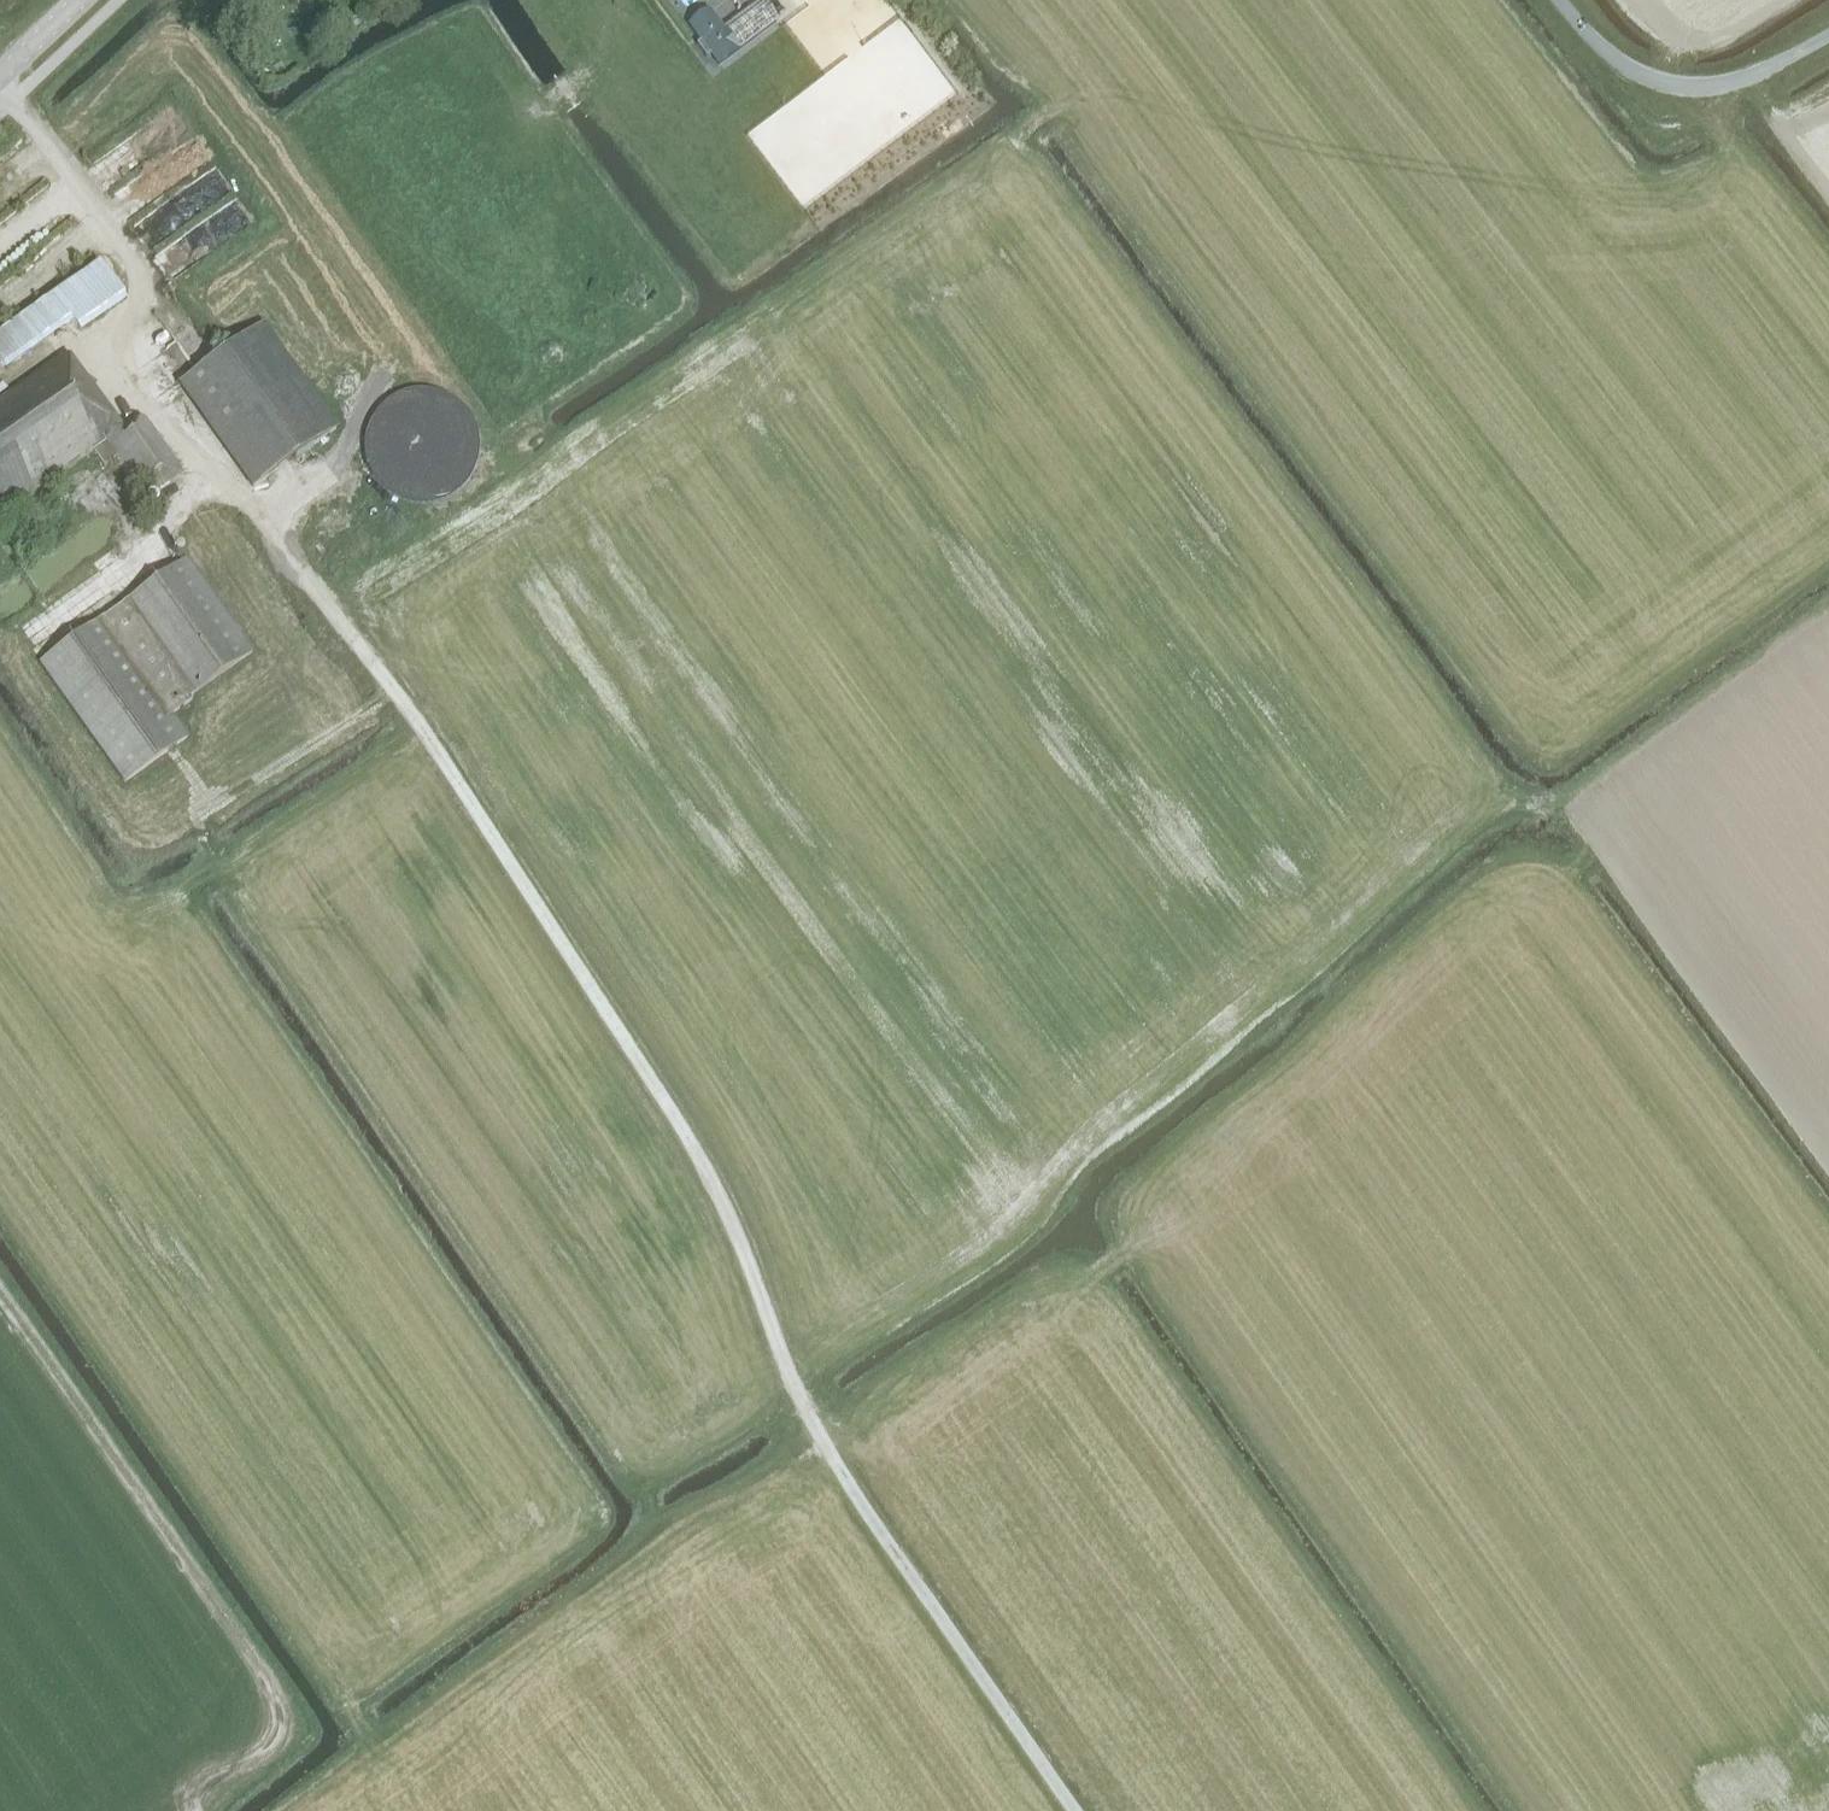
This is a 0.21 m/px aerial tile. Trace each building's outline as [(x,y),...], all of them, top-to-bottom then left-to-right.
[(762,2),(723,31),(709,11),(690,26),(701,41),(696,45),(706,58),(711,55),(718,64),(776,21),(762,2)] [(930,79),(941,66),(929,56),(918,69),(930,79)] [(27,317),(0,337),(0,375),(45,342),(69,324),(75,332),(123,297),(101,265),(27,317)] [(338,428),(264,324),(179,385),(253,489),(338,428)] [(94,452),(105,467),(117,459),(144,498),(180,473),(141,418),(125,429),(119,422),(115,425),(66,356),(0,402),(0,517),(94,452)] [(252,652),(186,559),(123,604),(41,663),(127,783),(189,738),(170,711),(189,697),(252,652)]
